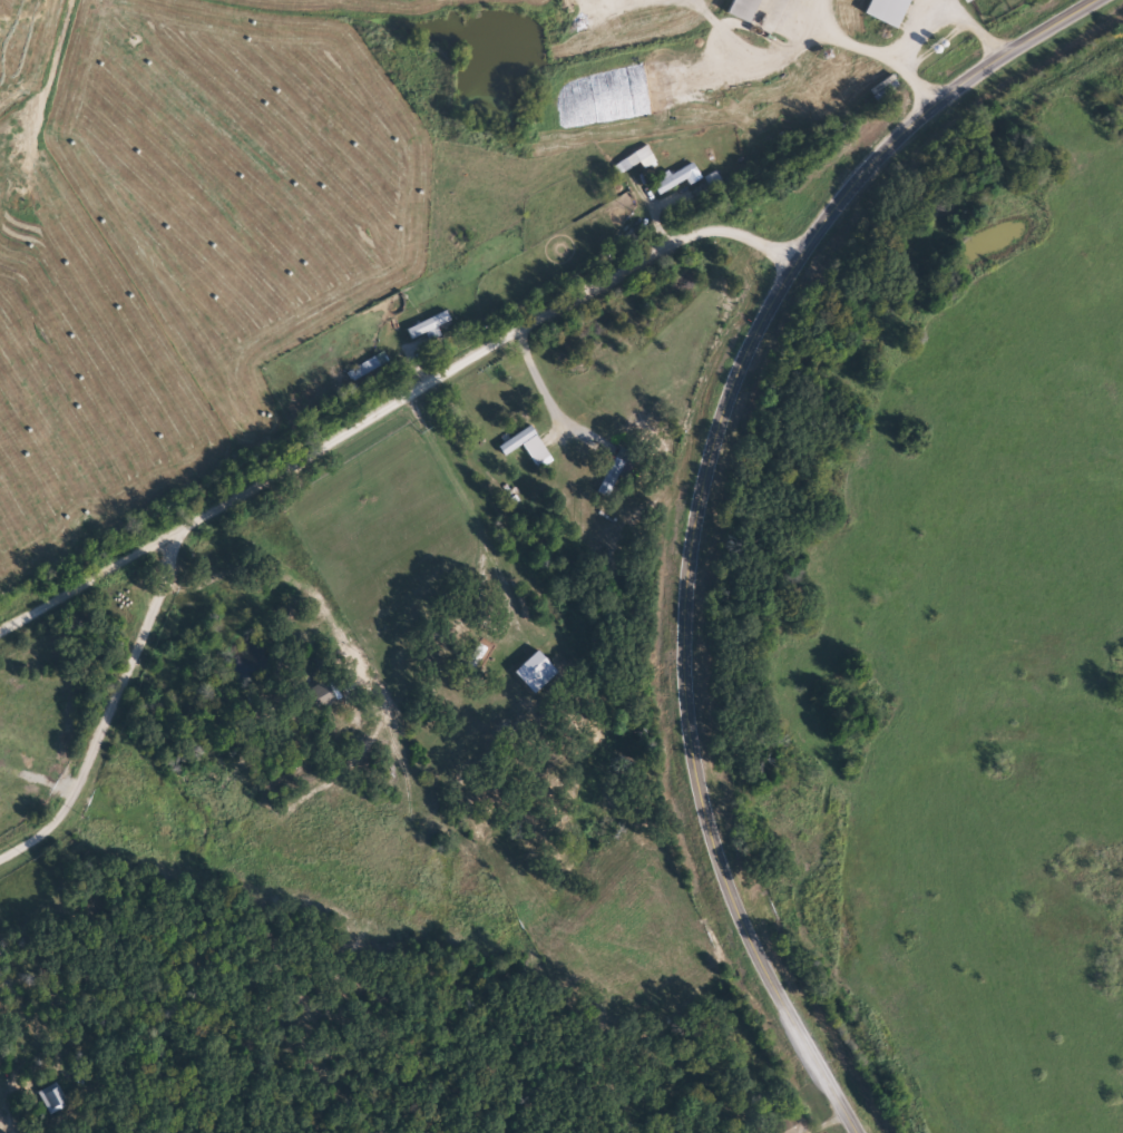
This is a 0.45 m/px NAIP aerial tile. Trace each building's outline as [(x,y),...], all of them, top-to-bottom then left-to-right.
[(663,10),(658,0),(672,0),(674,4),(663,10)] [(726,13),(732,0),(758,0),(749,22),(726,13)] [(862,12),(868,0),(907,0),(895,27),(862,12)] [(550,85),(729,56),(731,67),(600,87),(604,105),(555,111),(550,85)] [(626,155),(648,146),(658,172),(646,176),(642,162),(631,165),(626,155)] [(697,173),(658,195),(652,184),(691,162),(697,173)] [(524,445),(504,455),(498,443),(533,426),(548,457),(534,465),(524,445)] [(597,491),(614,457),(624,461),(607,496),(597,491)] [(460,671),(479,643),(495,654),(476,682),(460,671)] [(315,711),(304,690),(325,680),(335,700),(315,711)] [(37,1092),(56,1081),(68,1104),(49,1114),(37,1092)]
